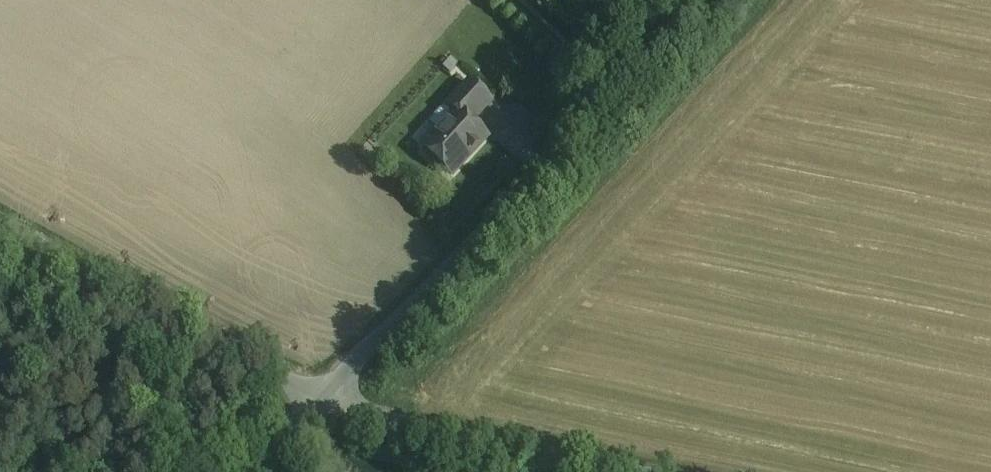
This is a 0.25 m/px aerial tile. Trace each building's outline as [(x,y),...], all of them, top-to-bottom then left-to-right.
[(465,115),(414,167),(442,195),(493,142),(465,115)]
